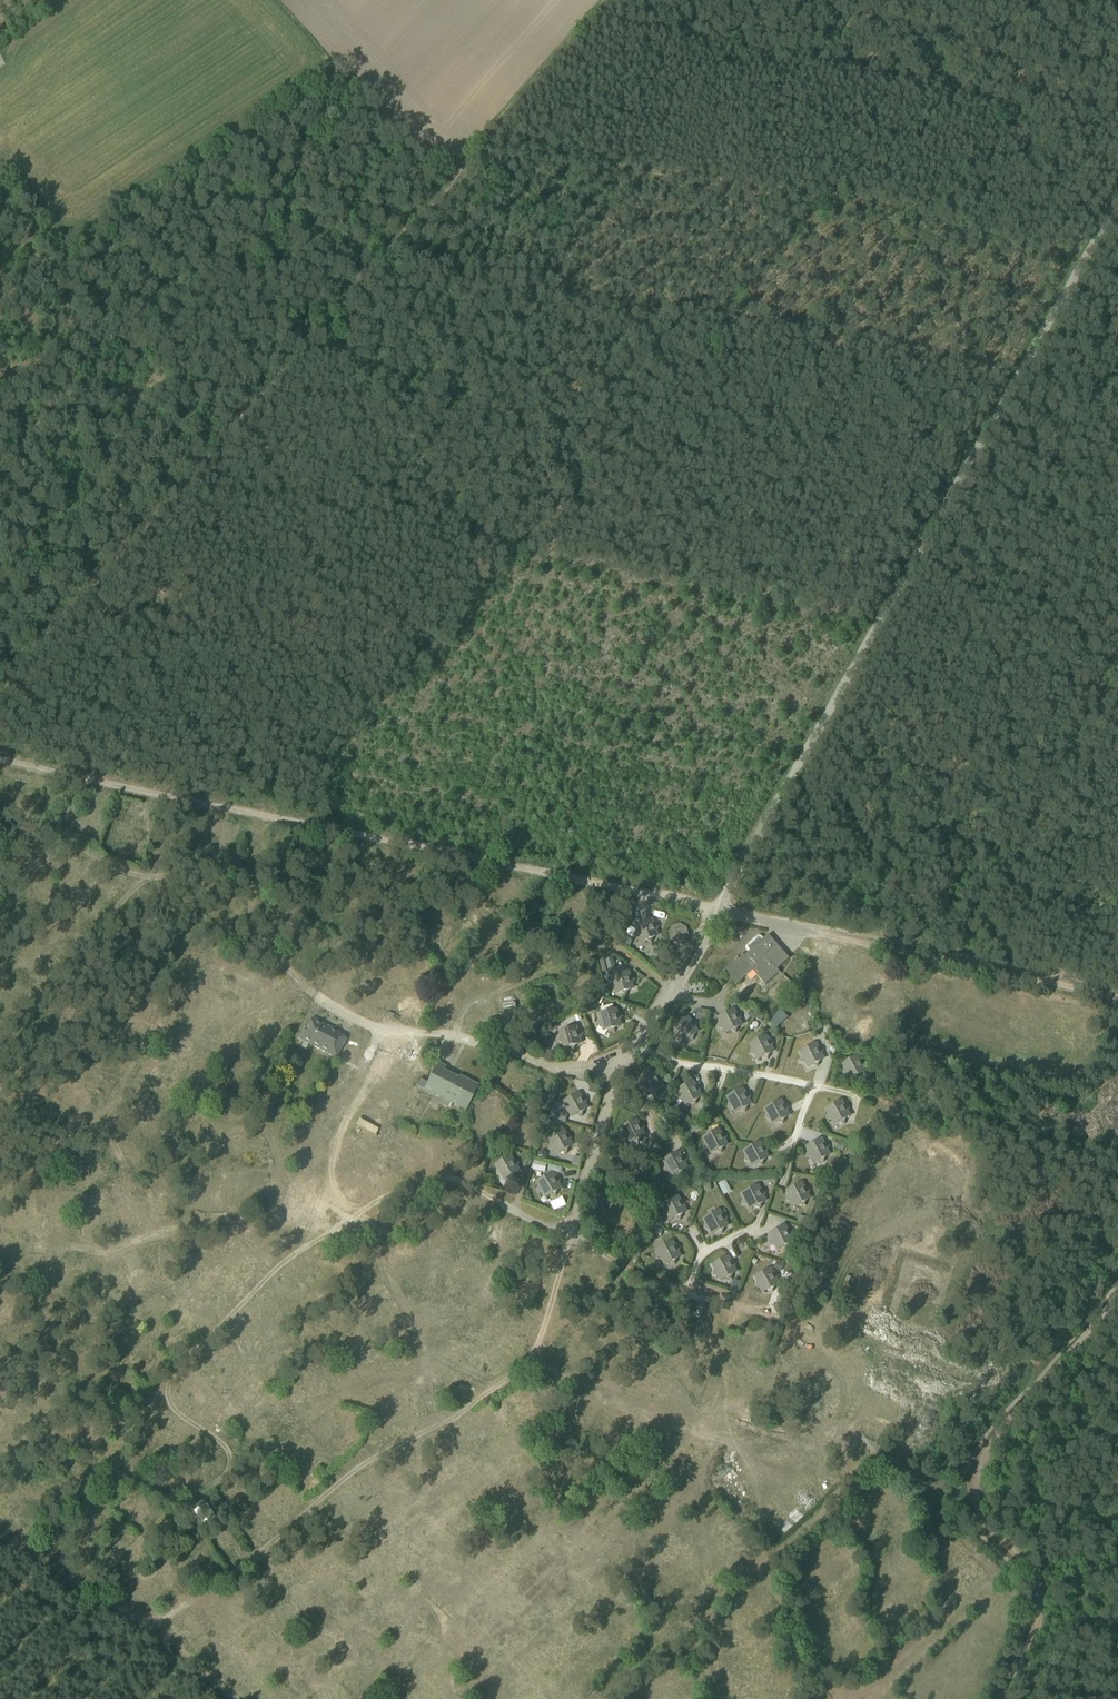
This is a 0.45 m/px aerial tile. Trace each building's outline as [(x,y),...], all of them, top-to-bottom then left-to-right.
[(94,877),(91,881),(95,885),(99,881),(94,877)] [(504,889),(528,890),(528,882),(504,881),(504,889)] [(96,901),(92,905),(97,911),(102,907),(96,901)] [(635,935),(639,937),(641,942),(647,940),(651,942),(654,936),(657,935),(656,932),(659,926),(654,924),(652,919),(635,925),(636,930),(635,935)] [(672,940),(677,943),(684,941),(688,935),(686,929),(680,925),(673,927),(670,933),(672,940)] [(630,928),(627,934),(633,937),(635,931),(630,928)] [(777,969),(790,958),(768,935),(763,939),(763,938),(762,937),(761,936),(760,936),(759,935),(758,936),(757,936),(756,936),(747,945),(746,946),(746,947),(746,948),(746,949),(746,950),(746,951),(747,951),(748,953),(744,956),(742,954),(724,971),(736,985),(753,971),(765,985),(780,972),(777,969)] [(625,937),(622,943),(628,946),(631,940),(625,937)] [(811,951),(822,952),(823,940),(812,939),(811,951)] [(656,951),(653,956),(659,960),(662,954),(656,951)] [(612,982),(610,987),(614,989),(616,994),(621,992),(626,995),(629,989),(633,988),(632,985),(635,979),(630,977),(629,971),(610,977),(612,982)] [(591,989),(593,977),(578,975),(577,987),(591,989)] [(739,1001),(747,1006),(752,998),(744,993),(739,1001)] [(413,1016),(418,1002),(401,996),(396,1010),(413,1016)] [(780,1007),(768,1019),(777,1029),(789,1017),(780,1007)] [(177,1021),(183,1029),(198,1016),(191,1008),(177,1021)] [(741,1020),(743,1015),(737,1013),(735,1008),(717,1017),(719,1022),(718,1028),(723,1029),(726,1034),(732,1031),(736,1032),(737,1028),(743,1025),(741,1020)] [(598,1023),(613,1032),(617,1026),(620,1025),(619,1022),(622,1016),(618,1014),(616,1009),(598,1014),(600,1020),(598,1023)] [(698,1009),(697,1018),(706,1020),(707,1011),(698,1009)] [(759,1012),(754,1018),(760,1022),(764,1016),(759,1012)] [(297,1038),(336,1059),(346,1039),(339,1035),(340,1032),(312,1017),(307,1027),(304,1026),(297,1038)] [(674,1027),(677,1032),(676,1037),(679,1038),(683,1043),(688,1039),(693,1040),(694,1035),(699,1032),(696,1027),(698,1023),(692,1021),(689,1017),(674,1027)] [(815,1024),(818,1031),(826,1027),(822,1020),(815,1024)] [(579,1040),(583,1034),(578,1031),(577,1026),(559,1031),(561,1036),(558,1040),(574,1049),(577,1043),(580,1043),(579,1040)] [(544,1032),(539,1043),(546,1046),(550,1035),(544,1032)] [(750,1054),(755,1056),(758,1061),(763,1057),(768,1059),(770,1054),(775,1052),(773,1047),(775,1042),(770,1040),(767,1034),(749,1043),(751,1049),(750,1054)] [(801,1057),(800,1062),(805,1063),(808,1068),(813,1065),(818,1066),(819,1062),(825,1059),(823,1054),(824,1049),(819,1047),(816,1042),(799,1051),(801,1057)] [(847,1076),(850,1081),(855,1077),(860,1079),(861,1075),(867,1072),(865,1067),(867,1061),(861,1060),(859,1055),(841,1064),(844,1069),(842,1074),(847,1076)] [(438,1062),(427,1083),(424,1089),(466,1111),(479,1085),(459,1075),(458,1078),(444,1071),(446,1067),(438,1062)] [(664,1078),(663,1078),(657,1076),(655,1071),(639,1080),(641,1085),(640,1090),(644,1091),(647,1096),(652,1093),(657,1095),(659,1090),(664,1088),(662,1083),(664,1078)] [(700,1092),(702,1087),(697,1085),(694,1080),(676,1089),(679,1094),(678,1100),(683,1101),(685,1106),(691,1103),(696,1104),(697,1099),(703,1097),(700,1092)] [(727,1107),(732,1109),(735,1114),(741,1111),(745,1112),(747,1107),(753,1104),(750,1100),(752,1094),(747,1092),(744,1087),(726,1097),(729,1102),(727,1107)] [(566,1106),(565,1112),(582,1116),(584,1110),(587,1108),(585,1105),(587,1099),(582,1097),(579,1093),(564,1102),(566,1106)] [(767,1114),(765,1119),(770,1121),(773,1125),(779,1122),(783,1123),(785,1119),(791,1116),(788,1111),(790,1106),(784,1104),(782,1099),(764,1108),(767,1114)] [(831,1121),(834,1126),(840,1122),(844,1124),(846,1119),(851,1116),(849,1111),(850,1106),(845,1104),(843,1099),(825,1109),(828,1114),(826,1119),(831,1121)] [(688,1116),(683,1119),(686,1126),(692,1123),(688,1116)] [(621,1128),(623,1133),(622,1138),(626,1139),(629,1145),(634,1141),(639,1143),(641,1138),(647,1135),(644,1130),(645,1125),(639,1123),(637,1119),(621,1128)] [(693,1124),(687,1127),(691,1134),(696,1131),(693,1124)] [(726,1140),(728,1135),(723,1133),(720,1128),(702,1138),(705,1143),(703,1148),(709,1150),(711,1155),(717,1151),(721,1152),(723,1148),(729,1145),(726,1140)] [(339,1135),(361,1141),(363,1135),(341,1129),(339,1135)] [(551,1143),(550,1148),(567,1153),(569,1146),(572,1145),(570,1142),(572,1136),(567,1134),(564,1130),(548,1139),(551,1143)] [(249,1133),(234,1145),(238,1151),(254,1138),(249,1133)] [(807,1152),(806,1157),(811,1159),(813,1164),(819,1160),(824,1162),(825,1158),(831,1155),(829,1150),(830,1144),(825,1143),(823,1138),(805,1147),(807,1152)] [(839,1140),(836,1149),(843,1151),(846,1143),(839,1140)] [(749,1162),(752,1167),(758,1164),(762,1165),(764,1161),(770,1158),(767,1153),(769,1148),(764,1146),(761,1141),(743,1150),(746,1155),(744,1160),(749,1162)] [(370,1148),(378,1153),(381,1147),(373,1143),(370,1148)] [(666,1165),(664,1170),(668,1171),(671,1177),(677,1174),(681,1175),(683,1170),(689,1168),(686,1164),(688,1158),(681,1156),(679,1152),(663,1160),(666,1165)] [(574,1155),(572,1164),(579,1166),(581,1156),(574,1155)] [(498,1169),(497,1174),(514,1179),(516,1172),(519,1171),(517,1168),(519,1162),(514,1160),(511,1156),(495,1165),(498,1169)] [(233,1171),(234,1181),(243,1180),(242,1170),(233,1171)] [(538,1191),(556,1196),(558,1189),(560,1188),(559,1185),(560,1178),(555,1177),(553,1173),(537,1182),(540,1186),(538,1191)] [(248,1189),(266,1189),(266,1174),(247,1174),(248,1189)] [(167,1197),(170,1191),(163,1188),(165,1183),(158,1180),(153,1191),(167,1197)] [(718,1184),(724,1195),(731,1191),(726,1180),(718,1184)] [(786,1201),(792,1203),(794,1208),(800,1205),(805,1206),(806,1201),(812,1198),(809,1194),(811,1188),(805,1186),(803,1182),(785,1191),(788,1196),(786,1201)] [(113,1187),(119,1202),(130,1198),(124,1183),(113,1187)] [(742,1204),(748,1206),(750,1210),(756,1207),(760,1208),(761,1204),(768,1201),(765,1197),(767,1191),(761,1189),(759,1184),(741,1193),(744,1199),(742,1204)] [(456,1197),(459,1201),(466,1197),(463,1192),(456,1197)] [(663,1214),(667,1215),(670,1221),(676,1218),(680,1219),(682,1214),(688,1212),(685,1207),(687,1201),(680,1200),(678,1196),(662,1204),(665,1209),(663,1214)] [(704,1229),(709,1231),(712,1235),(718,1232),(722,1233),(723,1230),(729,1226),(727,1222),(729,1216),(723,1214),(720,1209),(703,1219),(705,1224),(704,1229)] [(895,1224),(899,1212),(887,1209),(883,1220),(895,1224)] [(621,1231),(632,1231),(632,1212),(622,1212),(621,1231)] [(771,1239),(769,1244),(774,1245),(777,1251),(782,1248),(787,1249),(789,1244),(795,1241),(792,1236),(794,1231),(788,1229),(786,1225),(768,1234),(771,1239)] [(252,1230),(243,1240),(254,1251),(263,1241),(252,1230)] [(657,1249),(659,1254),(658,1259),(661,1260),(664,1266),(670,1263),(675,1264),(676,1259),(682,1257),(680,1252),(682,1247),(675,1245),(673,1241),(657,1249)] [(163,1266),(176,1266),(176,1249),(162,1249),(163,1266)] [(226,1265),(232,1254),(224,1251),(219,1262),(226,1265)] [(711,1265),(714,1270),(712,1275),(718,1277),(720,1281),(726,1278),(731,1280),(732,1275),(738,1272),(735,1267),(737,1262),(732,1260),(729,1255),(711,1265)] [(430,1288),(441,1287),(440,1263),(429,1263),(430,1288)] [(757,1282),(755,1287),(760,1289),(763,1294),(769,1291),(773,1292),(775,1287),(780,1284),(778,1280),(780,1274),(774,1272),(772,1267),(754,1276),(757,1282)] [(282,1310),(285,1303),(274,1299),(272,1306),(282,1310)] [(292,1299),(290,1307),(296,1309),(299,1301),(292,1299)] [(53,1315),(60,1315),(60,1308),(42,1309),(43,1321),(54,1320),(53,1315)] [(384,1339),(392,1339),(392,1323),(384,1323),(384,1339)] [(717,1350),(718,1343),(713,1342),(715,1333),(701,1330),(697,1346),(717,1350)] [(155,1377),(164,1368),(150,1355),(142,1364),(155,1377)] [(321,1380),(308,1384),(312,1398),(325,1394),(321,1380)] [(393,1402),(401,1415),(413,1408),(405,1395),(393,1402)] [(493,1404),(473,1412),(478,1425),(498,1417),(493,1404)] [(740,1435),(737,1446),(749,1450),(752,1438),(740,1435)] [(21,1442),(15,1444),(21,1465),(28,1463),(21,1442)] [(768,1444),(764,1455),(776,1459),(780,1448),(768,1444)] [(790,1450),(786,1466),(796,1468),(800,1453),(790,1450)] [(813,1457),(806,1471),(818,1476),(824,1462),(813,1457)] [(11,1488),(0,1493),(0,1502),(14,1496),(11,1488)] [(343,1494),(328,1506),(334,1513),(349,1501),(343,1494)] [(796,1515),(800,1512),(803,1516),(812,1508),(803,1497),(790,1509),(796,1515)] [(194,1507),(203,1524),(217,1515),(207,1499),(194,1507)] [(351,1500),(336,1513),(345,1523),(360,1511),(351,1500)] [(742,1501),(733,1508),(738,1514),(747,1507),(742,1501)] [(714,1515),(718,1525),(727,1522),(723,1512),(714,1515)] [(202,1561),(199,1548),(182,1551),(184,1564),(202,1561)] [(731,1554),(727,1565),(736,1569),(740,1558),(731,1554)] [(849,1573),(860,1570),(858,1562),(847,1565),(849,1573)] [(324,1590),(331,1584),(326,1579),(320,1585),(324,1590)] [(574,1604),(587,1616),(595,1608),(581,1596),(574,1604)] [(221,1612),(217,1619),(238,1632),(242,1625),(221,1612)] [(564,1634),(570,1628),(559,1616),(553,1622),(564,1634)] [(394,1642),(406,1646),(409,1635),(398,1631),(394,1642)] [(543,1653),(554,1646),(544,1632),(534,1640),(543,1653)] [(624,1636),(616,1646),(624,1653),(632,1643),(624,1636)] [(526,1667),(535,1661),(526,1647),(517,1654),(526,1667)] [(607,1650),(598,1658),(606,1668),(615,1659),(607,1650)] [(746,1655),(736,1657),(738,1669),(749,1667),(746,1655)] [(513,1669),(502,1673),(505,1682),(516,1678),(513,1669)] [(582,1669),(575,1677),(587,1686),(594,1678),(582,1669)] [(679,1687),(687,1682),(683,1674),(675,1679),(679,1687)]
